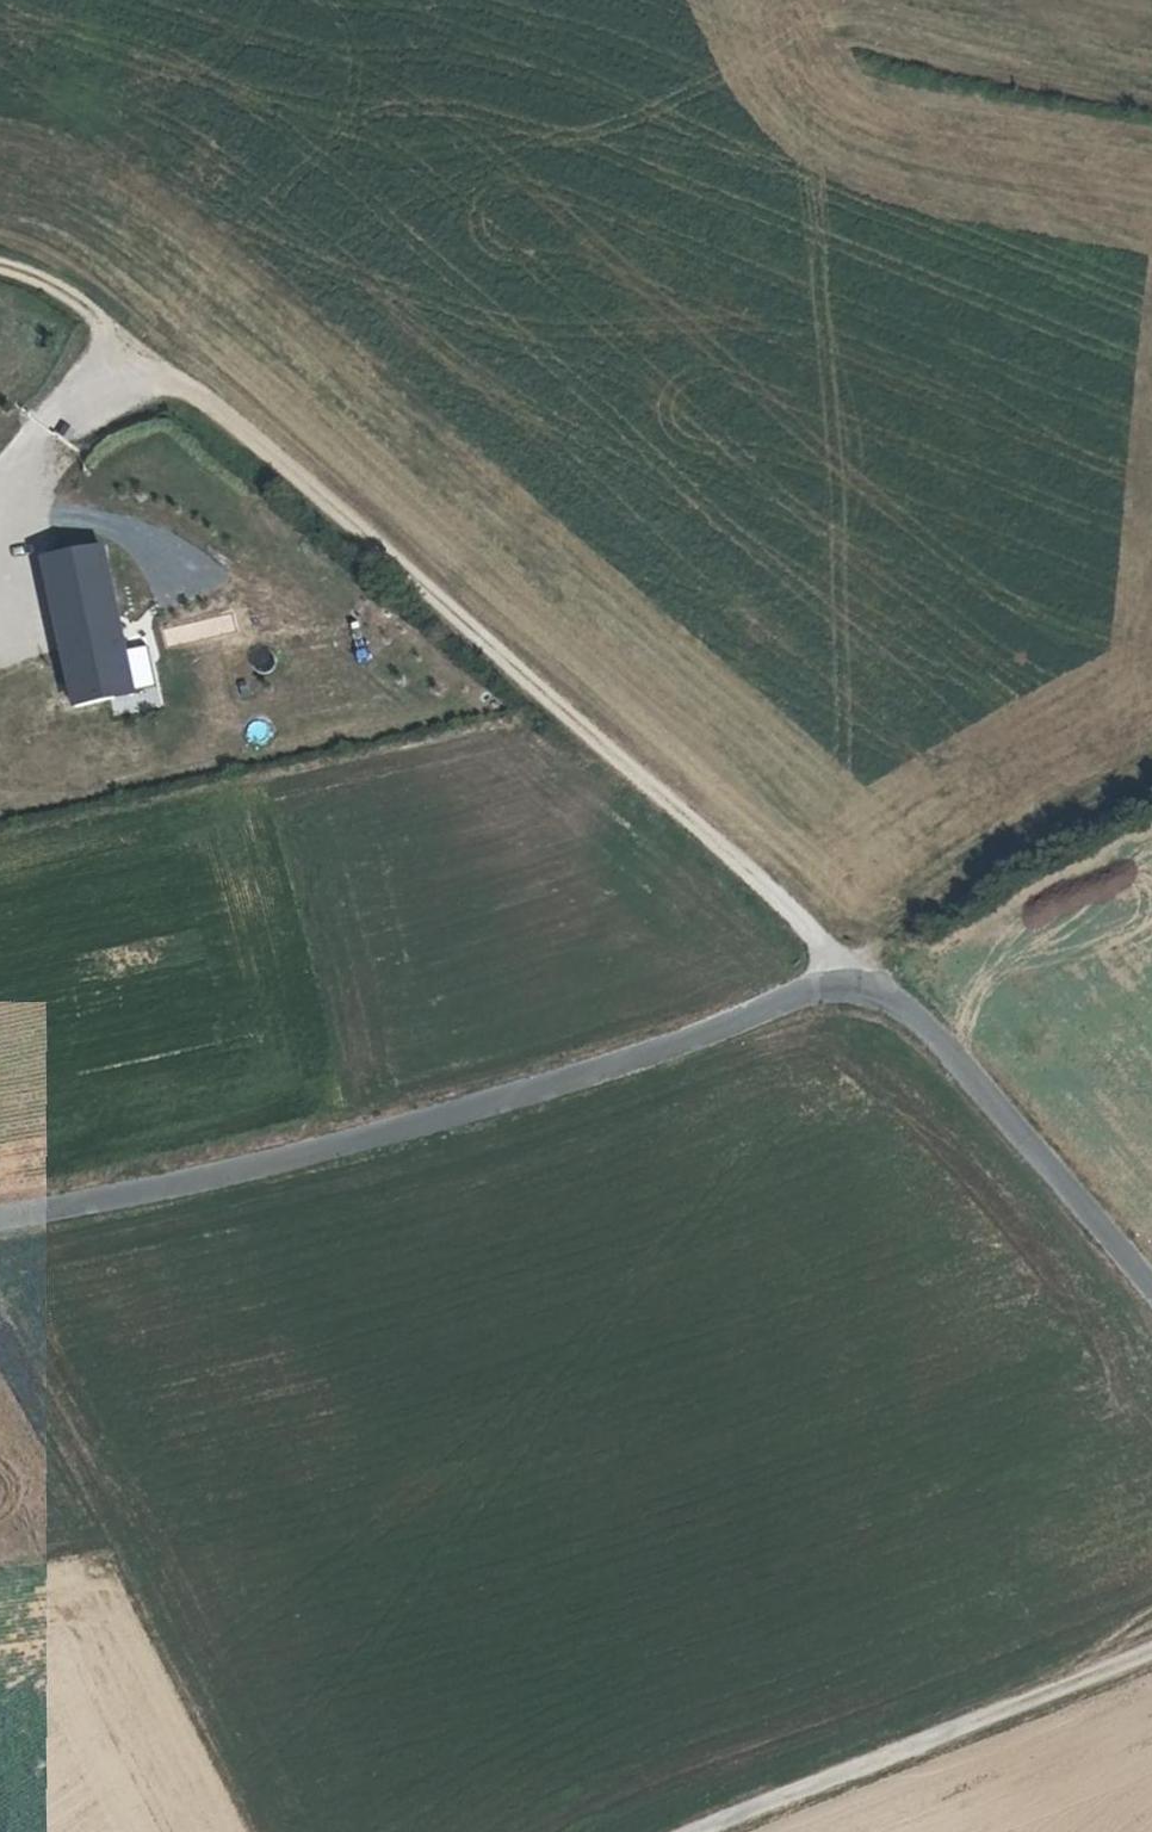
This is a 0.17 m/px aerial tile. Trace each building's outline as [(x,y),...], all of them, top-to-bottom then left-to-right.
[(143,707),(114,549),(48,561),(77,719),(143,707)]
